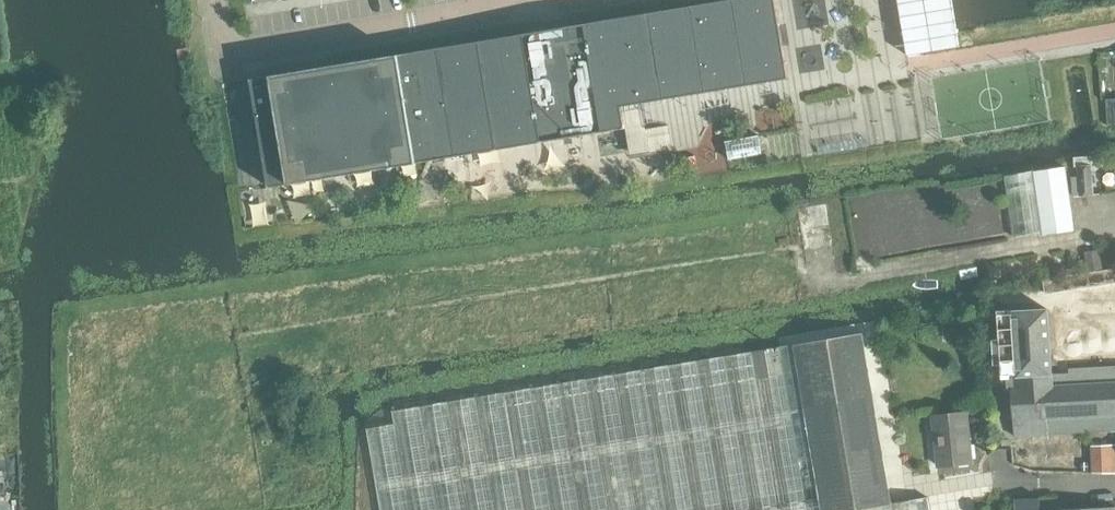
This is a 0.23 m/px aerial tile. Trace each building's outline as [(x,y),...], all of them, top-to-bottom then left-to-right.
[(252,78),(271,186),(626,126),(622,104),(789,76),(776,0),(713,0),(252,78)] [(909,55),(961,46),(953,0),(900,0),(909,55)] [(732,156),(764,148),(760,130),(728,138),(732,156)] [(1071,177),(1073,196),(1094,194),(1091,164),(1093,164),(1092,155),(1072,156),(1073,158),(1074,167),(1077,167),(1078,176),(1071,177)] [(1033,171),(1005,175),(1014,235),(1042,230),(1042,234),(1058,232),(1075,230),(1065,166),(1049,168),(1033,171)] [(1100,250),(1084,252),(1087,271),(1103,269),(1100,250)] [(864,256),(855,257),(857,270),(866,269),(864,256)] [(1053,277),(1041,279),(1041,280),(1043,293),(1044,293),(1055,292),(1053,277)] [(995,335),(997,362),(1007,361),(1009,389),(1013,388),(1017,434),(1017,438),(1019,460),(1089,455),(1087,434),(1088,434),(1114,432),(1114,363),(1067,366),(1067,370),(1051,371),(1046,306),(999,310),(1001,335),(995,335)] [(926,495),(892,501),(863,333),(782,347),(750,352),(392,410),(394,423),(367,428),(381,509),(929,509),(926,495)] [(972,461),(966,412),(932,416),(938,465),(972,461)] [(1091,445),(1091,472),(1114,473),(1114,444),(1091,445)] [(1016,509),(1114,509),(1114,506),(1048,509),(1040,509),(1040,496),(1015,498),(1016,509)]
